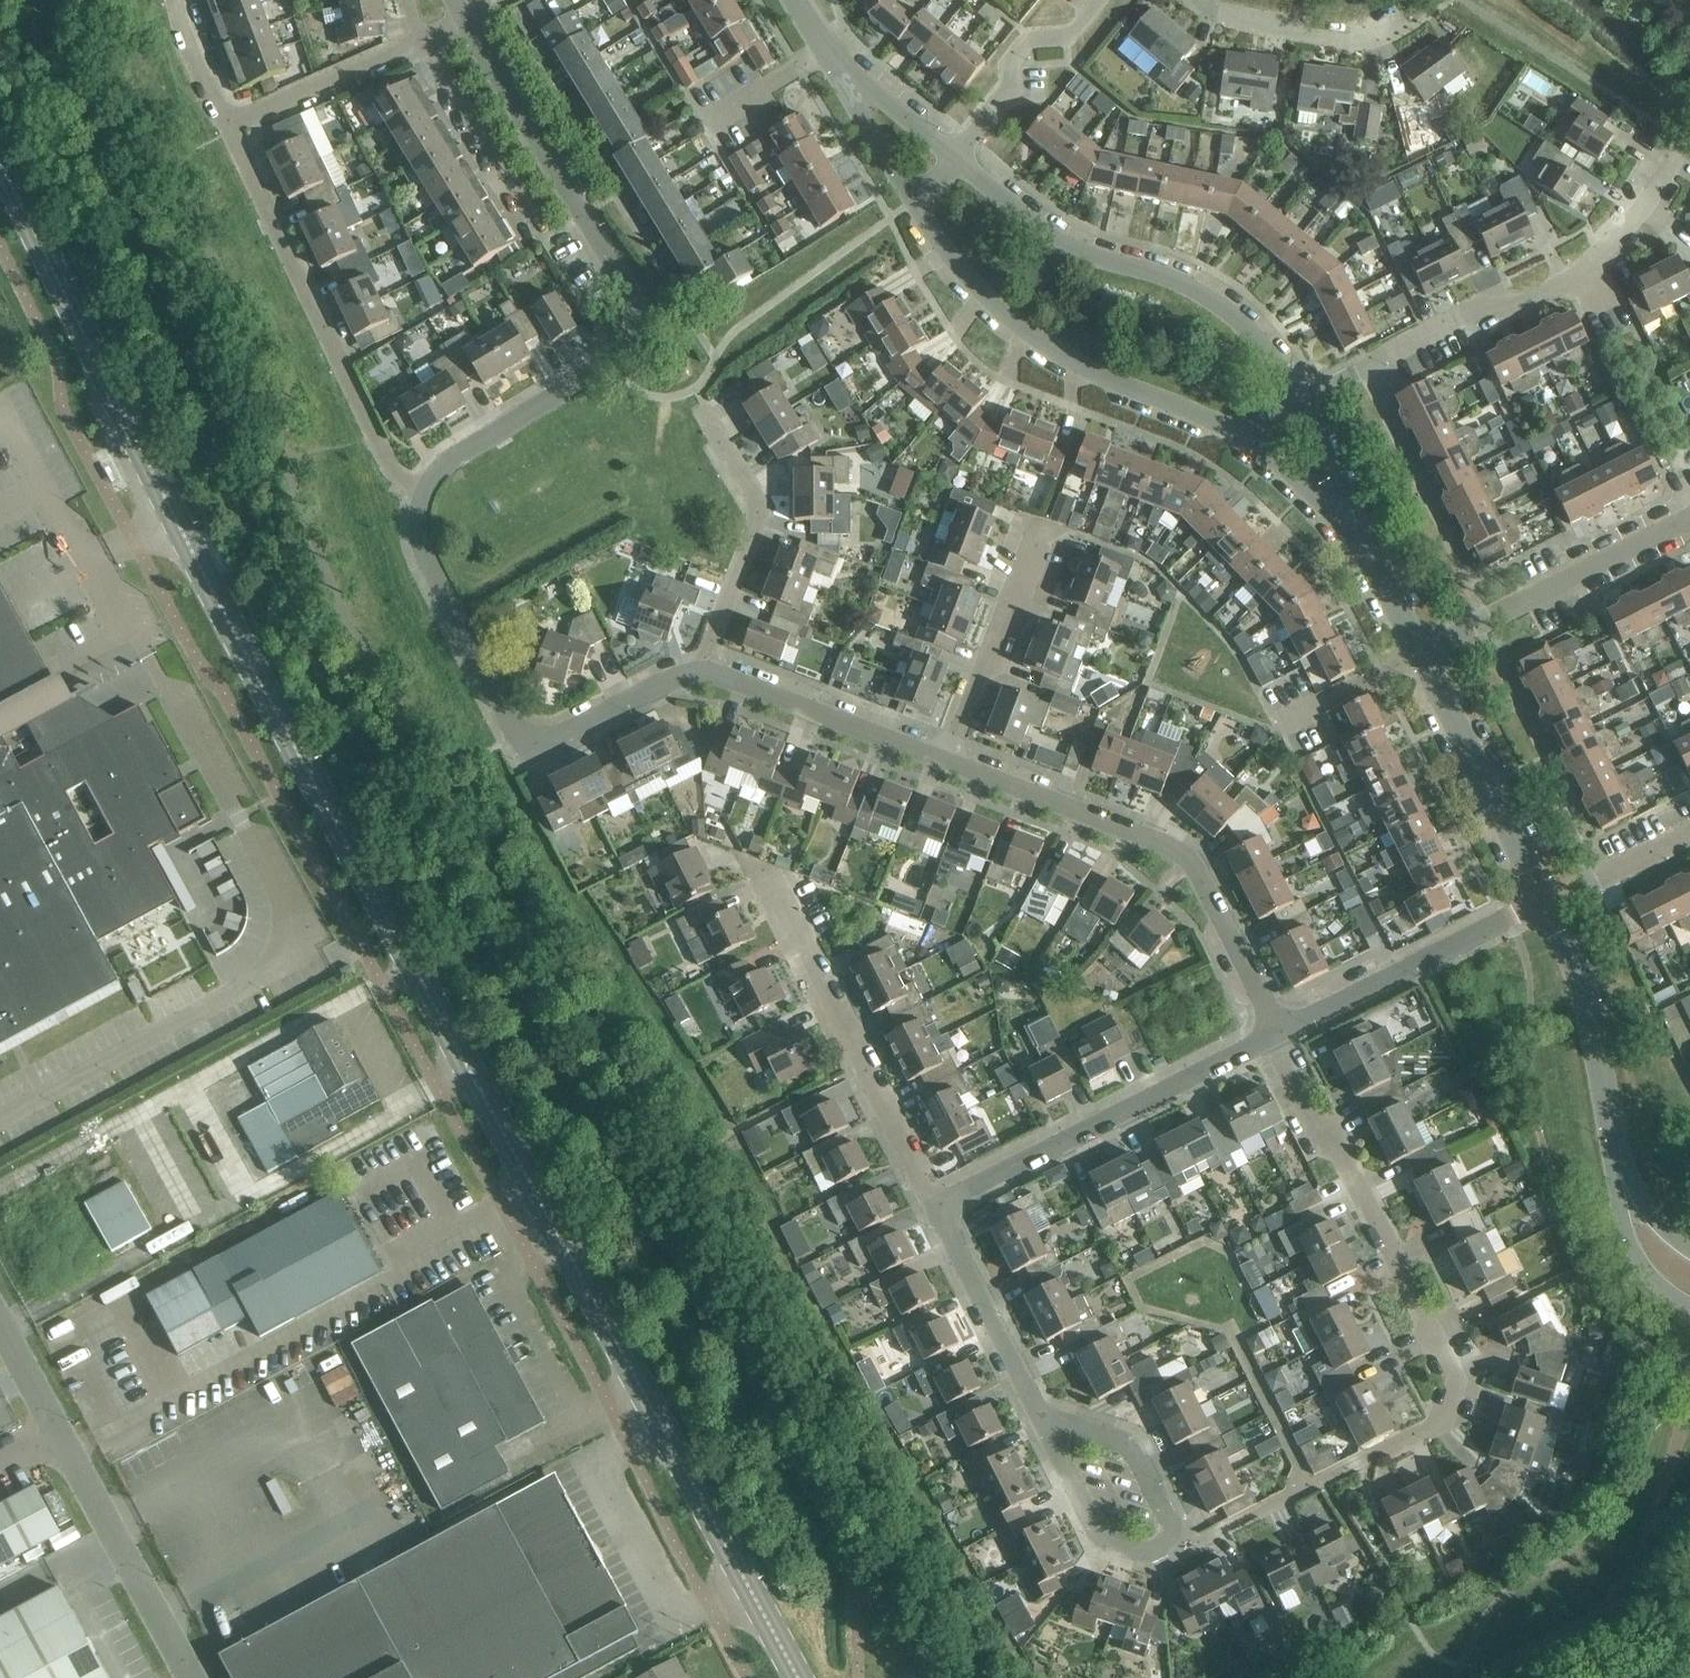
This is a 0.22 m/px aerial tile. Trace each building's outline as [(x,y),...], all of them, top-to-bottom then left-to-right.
[(215,23),(260,6),(258,0),(206,0),(200,2),(206,17),(212,15),(215,23)] [(336,23),(341,47),(383,37),(381,24),(384,24),(379,0),(376,0),(342,8),(344,21),(336,22),(336,23)] [(602,0),(612,17),(627,8),(622,0),(603,0),(602,0)] [(699,19),(698,19),(729,0),(687,0),(693,11),(685,16),(690,25),(699,19)] [(711,43),(710,43),(745,22),(732,0),(729,0),(698,19),(699,19),(707,33),(699,38),(704,47),(711,43)] [(868,16),(890,3),(895,0),(862,0),(863,1),(864,1),(865,4),(864,4),(863,6),(864,12),(866,14),(867,14),(868,16)] [(638,9),(645,20),(656,13),(649,2),(638,9)] [(888,34),(898,42),(915,23),(914,22),(890,3),(868,16),(870,18),(869,19),(870,21),(875,25),(877,26),(878,25),(880,27),(880,30),(885,34),(887,34),(888,34)] [(978,15),(986,21),(994,11),(986,5),(978,15)] [(212,33),(218,48),(269,28),(260,6),(215,23),(218,31),(212,33)] [(1183,61),(1196,46),(1160,16),(1161,14),(1153,7),(1129,36),(1167,68),(1157,80),(1174,95),(1194,71),(1183,61)] [(326,25),(336,23),(336,22),(344,21),(342,8),(323,12),(326,25)] [(994,11),(986,21),(993,28),(1002,18),(994,11)] [(916,57),(919,59),(944,30),(923,12),(914,22),(915,23),(898,42),(908,51),(908,53),(913,57),(916,58),(916,57)] [(542,33),(555,54),(586,35),(573,14),(554,26),(542,33)] [(549,17),(537,24),(542,33),(554,26),(549,17)] [(710,43),(711,43),(719,57),(710,62),(716,71),(747,52),(759,71),(772,63),(764,48),(760,50),(757,45),(759,45),(745,22),(710,43)] [(652,32),(659,43),(670,36),(663,25),(652,32)] [(229,59),(232,68),(277,50),(269,28),(218,48),(223,62),(229,59)] [(929,68),(939,77),(964,47),(944,30),(919,59),(922,62),(921,62),(922,64),(927,68),(929,69),(929,68)] [(555,54),(567,74),(598,55),(586,35),(555,54)] [(1432,96),(1466,72),(1442,40),(1401,70),(1421,96),(1407,106),(1426,131),(1439,121),(1431,110),(1438,104),(1432,96)] [(964,47),(939,77),(942,79),(941,79),(942,82),(947,86),(949,86),(950,85),(960,94),(985,65),(964,47)] [(666,55),(673,66),(684,59),(677,48),(666,55)] [(277,50),(232,68),(235,76),(229,78),(235,93),(261,83),(265,94),(279,89),(275,78),(286,74),(277,50)] [(567,74),(580,95),(611,76),(598,55),(567,74)] [(1250,109),(1272,112),(1278,72),(1260,69),(1261,60),(1226,55),(1220,97),(1251,102),(1250,109)] [(684,59),(673,66),(687,89),(698,82),(684,59)] [(1541,65),(1527,75),(1541,95),(1555,86),(1541,65)] [(1317,124),(1319,108),(1341,111),(1339,125),(1357,127),(1355,139),(1375,142),(1380,111),(1360,108),(1360,110),(1351,109),(1356,76),(1305,68),(1299,113),(1300,113),(1298,124),(1313,127),(1317,124)] [(373,104),(386,125),(427,100),(422,93),(428,89),(420,76),(373,104)] [(580,95),(593,116),(624,97),(611,76),(580,95)] [(1071,83),(1081,91),(1087,84),(1078,76),(1071,83)] [(1093,104),(1100,110),(1108,101),(1101,95),(1093,104)] [(593,116),(605,136),(636,118),(624,97),(593,116)] [(322,105),(327,120),(340,116),(336,100),(322,105)] [(386,125),(399,146),(445,117),(437,104),(431,108),(427,100),(386,125)] [(1556,134),(1566,141),(1598,162),(1613,139),(1602,132),(1608,121),(1577,100),(1556,134)] [(1108,101),(1100,110),(1108,116),(1115,107),(1108,101)] [(1027,137),(1046,153),(1068,126),(1049,110),(1027,137)] [(268,156),(278,178),(313,162),(307,148),(315,145),(301,115),(273,128),(277,137),(263,144),(268,155),(268,156)] [(773,145),(781,158),(781,159),(812,140),(812,141),(816,138),(802,115),(759,141),(764,150),(773,145)] [(399,146),(411,166),(452,141),(448,134),(453,130),(445,117),(399,146)] [(605,136),(618,157),(646,141),(649,139),(636,118),(605,136)] [(1127,134),(1137,136),(1139,124),(1129,122),(1127,134)] [(1139,124),(1137,136),(1146,137),(1148,125),(1139,124)] [(1046,153),(1064,168),(1086,141),(1068,126),(1046,153)] [(1165,140),(1175,141),(1177,129),(1167,128),(1165,140)] [(1177,129),(1175,141),(1184,142),(1186,131),(1177,129)] [(1223,136),(1221,146),(1233,147),(1235,138),(1223,136)] [(784,168),(793,182),(793,183),(826,163),(812,141),(812,140),(781,159),(781,158),(771,165),(776,174),(784,168)] [(423,185),(424,187),(470,158),(462,145),(457,149),(452,141),(411,166),(412,168),(403,173),(414,191),(423,185)] [(614,159),(627,180),(658,161),(646,141),(618,157),(614,159)] [(1064,168),(1086,187),(1102,155),(1086,141),(1064,168)] [(1536,185),(1570,207),(1584,184),(1567,173),(1574,162),(1544,143),(1532,163),(1545,171),(1536,185)] [(1233,147),(1221,146),(1220,155),(1232,157),(1233,147)] [(730,159),(744,182),(755,175),(741,152),(730,159)] [(1086,187),(1114,193),(1122,159),(1102,155),(1086,187)] [(1291,155),(1285,162),(1294,170),(1300,163),(1291,155)] [(424,187),(436,207),(477,182),(473,175),(478,171),(470,158),(424,187)] [(1114,193),(1138,198),(1145,164),(1122,159),(1114,193)] [(627,180),(640,201),(670,182),(658,161),(627,180)] [(303,194),(309,206),(337,193),(327,171),(320,175),(313,162),(278,178),(289,201),(303,194)] [(1294,170),(1285,162),(1279,169),(1288,177),(1294,170)] [(798,191),(807,205),(840,185),(826,163),(793,183),(793,182),(784,187),(790,196),(798,191)] [(1138,198),(1161,203),(1168,169),(1145,164),(1138,198)] [(1161,203),(1184,208),(1191,174),(1168,169),(1161,203)] [(1184,208),(1207,213),(1215,180),(1191,174),(1184,208)] [(755,175),(744,182),(751,193),(762,186),(755,175)] [(1506,205),(1494,211),(1513,248),(1535,237),(1526,219),(1538,213),(1520,177),(1507,183),(1508,184),(1501,187),(1499,192),(1506,205)] [(1207,213),(1227,218),(1243,186),(1215,180),(1207,213)] [(436,207),(449,228),(496,199),(488,186),(482,189),(477,182),(436,207)] [(640,201),(652,222),(683,203),(670,182),(640,201)] [(1393,183),(1364,198),(1372,214),(1401,199),(1393,183)] [(840,185),(807,205),(798,210),(804,219),(812,213),(821,228),(823,227),(827,234),(843,224),(838,218),(854,208),(840,185)] [(1227,218),(1243,231),(1265,205),(1243,186),(1227,218)] [(1332,190),(1325,197),(1335,205),(1341,198),(1332,190)] [(301,225),(311,247),(346,231),(362,224),(355,210),(347,213),(337,193),(309,206),(315,218),(301,225)] [(758,205),(764,216),(776,209),(769,197),(758,205)] [(1335,205),(1325,197),(1319,204),(1328,212),(1335,205)] [(449,228),(461,248),(503,223),(498,216),(504,212),(496,199),(449,228)] [(652,222),(665,242),(696,223),(683,203),(652,222)] [(1243,231),(1261,246),(1283,220),(1265,205),(1243,231)] [(1452,211),(1454,215),(1470,247),(1482,241),(1491,259),(1513,248),(1494,211),(1473,221),(1465,205),(1452,211)] [(1450,238),(1429,248),(1447,286),(1469,275),(1460,257),(1472,251),(1470,247),(1454,215),(1442,221),(1450,238)] [(771,227),(778,239),(790,232),(783,220),(771,227)] [(1261,246),(1279,262),(1301,235),(1283,220),(1261,246)] [(503,223),(461,248),(474,269),(521,240),(513,227),(507,230),(503,223)] [(665,242),(677,263),(708,244),(696,223),(665,242)] [(336,263),(342,275),(370,262),(360,241),(352,244),(346,231),(311,247),(322,270),(336,263)] [(1279,262),(1298,277),(1320,250),(1301,235),(1279,262)] [(1374,237),(1365,241),(1371,252),(1379,248),(1374,237)] [(1371,252),(1365,241),(1357,246),(1362,257),(1371,252)] [(1447,286),(1429,248),(1417,254),(1412,245),(1405,243),(1400,245),(1399,242),(1387,248),(1405,284),(1416,278),(1425,296),(1447,286)] [(415,244),(377,254),(385,281),(422,271),(415,244)] [(690,284),(709,272),(720,264),(708,244),(677,263),(690,284)] [(1298,277),(1313,290),(1341,268),(1320,250),(1298,277)] [(720,264),(709,272),(722,293),(753,275),(739,252),(720,264)] [(1656,269),(1673,304),(1686,297),(1689,305),(1689,270),(1685,272),(1678,258),(1656,269)] [(333,294),(344,317),(379,300),(372,287),(380,283),(370,262),(342,275),(348,287),(333,294)] [(1313,290),(1323,309),(1354,293),(1341,268),(1313,290)] [(1673,304),(1656,269),(1633,281),(1640,295),(1628,301),(1642,329),(1663,318),(1659,311),(1673,304)] [(464,270),(447,280),(455,294),(472,284),(464,270)] [(866,336),(871,345),(880,341),(913,320),(899,297),(890,303),(881,288),(846,309),(856,326),(866,319),(874,331),(866,336)] [(1323,309),(1333,330),(1364,315),(1354,293),(1323,309)] [(449,308),(454,318),(469,309),(460,294),(453,298),(456,304),(449,308)] [(1403,296),(1394,300),(1400,311),(1408,306),(1403,296)] [(529,306),(518,313),(535,339),(546,332),(553,344),(576,330),(556,297),(541,306),(537,299),(529,304),(529,306)] [(379,300),(344,317),(355,339),(369,332),(375,344),(403,331),(393,310),(385,314),(379,300)] [(1400,311),(1394,300),(1386,304),(1391,315),(1400,311)] [(501,330),(487,339),(507,372),(530,358),(523,346),(535,339),(518,313),(511,301),(491,313),(501,330)] [(1556,318),(1549,321),(1573,369),(1581,366),(1584,356),(1580,349),(1588,344),(1573,314),(1562,320),(1556,318)] [(1364,315),(1333,330),(1344,352),(1375,337),(1364,315)] [(433,336),(440,333),(434,319),(409,330),(422,359),(440,351),(433,336)] [(818,326),(828,347),(843,340),(832,319),(818,326)] [(887,367),(899,385),(923,365),(914,351),(927,343),(913,320),(880,341),(871,345),(877,355),(885,350),(893,363),(887,367)] [(1540,331),(1530,336),(1544,366),(1552,362),(1556,370),(1566,373),(1573,369),(1549,321),(1542,325),(1540,331)] [(444,346),(450,355),(466,381),(477,374),(484,386),(507,372),(487,339),(473,348),(464,334),(444,346)] [(1513,340),(1506,343),(1530,391),(1538,387),(1541,378),(1537,370),(1544,366),(1530,336),(1519,342),(1513,340)] [(1530,391),(1506,343),(1499,347),(1497,353),(1486,358),(1501,389),(1509,384),(1513,392),(1523,395),(1530,391)] [(438,380),(423,389),(444,421),(466,407),(459,396),(471,389),(466,381),(450,355),(430,367),(438,380)] [(744,408),(757,429),(789,409),(782,396),(789,392),(777,372),(776,372),(769,360),(744,375),(752,387),(750,388),(757,399),(744,408)] [(939,410),(940,411),(965,381),(945,364),(935,375),(923,365),(899,385),(934,415),(939,410)] [(1500,392),(1490,376),(1473,387),(1465,374),(1454,381),(1462,394),(1473,387),(1482,403),(1500,392)] [(821,412),(854,397),(846,379),(813,394),(821,412)] [(956,433),(973,448),(989,420),(976,410),(986,398),(965,381),(940,411),(960,428),(956,433)] [(1400,416),(1403,423),(1456,396),(1452,389),(1443,385),(1435,389),(1431,381),(1396,399),(1402,410),(1400,416)] [(1581,388),(1566,397),(1576,413),(1591,404),(1581,388)] [(444,421),(423,389),(409,397),(406,392),(386,404),(402,431),(414,424),(421,435),(444,421)] [(1413,432),(1418,442),(1453,425),(1449,417),(1457,413),(1460,404),(1456,396),(1403,423),(1407,430),(1413,432)] [(1614,441),(1629,435),(1617,401),(1602,406),(1614,441)] [(789,409),(757,429),(770,450),(783,442),(793,457),(819,441),(805,417),(797,421),(789,409)] [(989,420),(973,448),(993,455),(996,449),(1009,454),(1005,463),(1016,467),(1019,458),(1020,458),(1034,421),(1009,412),(1004,426),(989,420)] [(1601,412),(1580,419),(1588,443),(1609,436),(1601,412)] [(1034,421),(1020,458),(1045,467),(1043,474),(1057,479),(1068,450),(1054,445),(1059,431),(1034,421)] [(1421,459),(1425,466),(1478,439),(1474,432),(1464,428),(1457,432),(1453,425),(1418,442),(1423,453),(1421,459)] [(1084,481),(1095,485),(1109,449),(1109,450),(1111,446),(1087,437),(1076,466),(1088,470),(1084,481)] [(1434,475),(1440,485),(1474,468),(1471,460),(1478,456),(1481,447),(1478,439),(1425,466),(1428,473),(1434,475)] [(1620,444),(1613,448),(1637,496),(1644,493),(1646,487),(1657,481),(1642,451),(1634,455),(1630,448),(1620,444)] [(1606,469),(1598,473),(1614,503),(1624,498),(1630,500),(1637,496),(1613,448),(1605,452),(1602,462),(1606,469)] [(1096,525),(1104,528),(1131,458),(1109,450),(1109,449),(1095,485),(1109,491),(1096,525)] [(795,472),(795,497),(833,497),(833,482),(849,482),(849,459),(811,458),(811,472),(795,472)] [(1126,497),(1140,502),(1154,466),(1131,458),(1104,528),(1113,531),(1126,497)] [(945,481),(972,483),(973,464),(946,463),(945,481)] [(1156,528),(1163,511),(1176,475),(1154,466),(1140,502),(1154,508),(1148,524),(1156,528)] [(1577,466),(1570,470),(1594,518),(1601,515),(1603,508),(1614,503),(1598,473),(1591,477),(1587,469),(1577,466)] [(1443,502),(1446,509),(1499,482),(1495,474),(1486,471),(1478,475),(1474,468),(1440,485),(1445,496),(1443,502)] [(890,496),(905,501),(915,476),(900,470),(890,496)] [(1594,518),(1570,470),(1562,474),(1559,483),(1563,491),(1555,495),(1570,525),(1581,519),(1587,521),(1594,518)] [(1163,511),(1182,518),(1206,482),(1184,474),(1183,477),(1176,475),(1163,511)] [(1182,518),(1196,533),(1224,506),(1219,501),(1221,498),(1206,482),(1182,518)] [(1456,517),(1461,528),(1496,511),(1492,503),(1500,499),(1503,489),(1499,482),(1446,509),(1450,516),(1456,517)] [(956,516),(950,530),(986,543),(995,520),(982,515),(987,501),(954,489),(945,512),(956,516)] [(833,497),(795,497),(795,522),(811,522),(811,535),(842,535),(850,535),(850,497),(833,497)] [(1060,498),(1051,521),(1064,526),(1072,503),(1060,498)] [(1202,539),(1213,550),(1241,523),(1224,506),(1196,533),(1184,545),(1190,552),(1202,539)] [(1465,545),(1468,552),(1516,527),(1517,528),(1521,526),(1517,517),(1508,514),(1500,518),(1496,511),(1461,528),(1467,539),(1465,545)] [(1068,527),(1077,531),(1082,517),(1073,514),(1068,527)] [(1211,574),(1217,580),(1258,540),(1241,523),(1213,550),(1206,557),(1217,568),(1211,574)] [(1516,527),(1468,552),(1478,572),(1512,554),(1509,548),(1517,544),(1520,535),(1517,528),(1516,527)] [(926,563),(929,564),(943,569),(959,576),(964,562),(977,567),(986,543),(950,530),(945,543),(935,540),(926,563)] [(1140,552),(1154,561),(1161,549),(1147,540),(1140,552)] [(1236,574),(1247,584),(1274,558),(1258,540),(1217,580),(1224,586),(1236,574)] [(782,548),(773,573),(809,587),(814,572),(831,578),(839,555),(802,541),(797,554),(782,548)] [(1084,555),(1075,579),(1111,592),(1117,579),(1127,583),(1135,560),(1102,548),(1097,560),(1084,555)] [(1161,549),(1154,561),(1161,566),(1169,554),(1161,549)] [(897,586),(907,559),(893,553),(883,581),(897,586)] [(1251,614),(1264,602),(1291,575),(1274,558),(1247,584),(1258,595),(1245,608),(1251,614)] [(929,605),(937,608),(973,622),(981,598),(968,593),(973,581),(959,576),(943,569),(929,564),(921,585),(934,591),(929,605)] [(1670,577),(1689,617),(1689,572),(1683,575),(1677,573),(1670,577)] [(778,604),(773,616),(802,627),(806,629),(815,607),(803,603),(809,587),(773,573),(763,598),(778,604)] [(701,592),(675,582),(657,575),(652,590),(648,589),(632,630),(638,633),(640,641),(654,646),(661,641),(667,644),(682,602),(695,607),(701,592)] [(1264,602),(1280,618),(1315,593),(1299,577),(1296,580),(1291,575),(1264,602)] [(1651,592),(1666,622),(1673,618),(1677,626),(1687,629),(1689,627),(1689,617),(1670,577),(1663,580),(1661,587),(1651,592)] [(1080,607),(1075,619),(1108,632),(1117,610),(1106,606),(1111,592),(1075,579),(1067,602),(1080,607)] [(1634,595),(1627,599),(1651,647),(1659,643),(1662,633),(1658,626),(1666,622),(1651,592),(1640,597),(1634,595)] [(1276,635),(1281,644),(1325,622),(1322,615),(1325,613),(1315,593),(1280,618),(1286,630),(1276,635)] [(1135,598),(1129,614),(1162,626),(1168,609),(1135,598)] [(1651,647),(1627,599),(1620,602),(1618,608),(1607,614),(1622,644),(1631,640),(1634,647),(1644,650),(1651,647)] [(119,982),(94,936),(173,894),(149,849),(178,833),(179,836),(206,821),(185,784),(181,785),(139,707),(116,719),(117,719),(114,720),(75,696),(64,702),(54,683),(46,687),(0,602),(0,1046),(119,982)] [(924,619),(916,641),(924,644),(952,655),(957,642),(964,645),(973,622),(937,608),(931,622),(924,619)] [(546,629),(526,639),(538,664),(534,676),(564,686),(569,671),(582,675),(591,648),(606,640),(592,612),(574,621),(568,640),(548,634),(546,629)] [(802,627),(773,616),(768,629),(754,623),(744,648),(780,662),(786,646),(794,649),(802,627)] [(1042,621),(1033,644),(1069,658),(1082,663),(1087,651),(1093,635),(1105,639),(1108,632),(1075,619),(1067,616),(1062,629),(1042,621)] [(1281,644),(1275,647),(1279,655),(1286,651),(1293,665),(1300,661),(1301,660),(1336,643),(1335,642),(1325,622),(1281,644)] [(1234,640),(1244,655),(1256,647),(1245,632),(1234,640)] [(910,666),(905,678),(939,691),(948,667),(919,656),(924,644),(916,641),(897,634),(893,647),(905,652),(901,662),(910,666)] [(1266,651),(1259,636),(1251,640),(1256,647),(1244,656),(1247,661),(1266,651)] [(1511,662),(1521,682),(1570,658),(1569,657),(1574,654),(1580,651),(1574,639),(1566,643),(1556,647),(1549,651),(1546,645),(1511,662)] [(1336,643),(1301,660),(1300,661),(1304,671),(1320,663),(1331,683),(1355,671),(1339,640),(1335,642),(1336,643)] [(1069,658),(1033,644),(1024,668),(1044,675),(1040,687),(1069,698),(1082,663),(1069,658)] [(844,685),(845,683),(856,688),(863,671),(851,667),(854,658),(841,654),(831,680),(844,685)] [(1531,691),(1536,701),(1571,684),(1567,676),(1575,672),(1578,663),(1574,654),(1569,657),(1570,658),(1521,682),(1525,689),(1531,691)] [(1274,680),(1262,657),(1250,663),(1263,687),(1274,680)] [(1658,669),(1662,682),(1689,672),(1689,671),(1686,660),(1658,669)] [(1613,675),(1594,683),(1605,710),(1651,690),(1644,674),(1617,686),(1613,675)] [(939,691),(905,678),(900,690),(886,685),(881,696),(930,714),(939,691)] [(1540,718),(1543,725),(1596,698),(1592,691),(1583,688),(1575,691),(1571,684),(1536,701),(1542,712),(1540,718)] [(1658,706),(1663,712),(1677,701),(1665,686),(1637,707),(1645,717),(1658,706)] [(1004,688),(995,712),(1029,725),(1041,730),(1050,707),(1050,706),(1004,688)] [(1146,699),(1162,705),(1166,695),(1149,689),(1146,699)] [(1055,694),(1050,706),(1050,707),(1076,717),(1081,704),(1055,694)] [(1343,747),(1345,747),(1380,730),(1384,728),(1368,697),(1344,709),(1355,730),(1339,738),(1343,747)] [(1553,734),(1558,744),(1593,727),(1589,719),(1597,715),(1600,706),(1596,698),(1543,725),(1547,732),(1553,734)] [(1029,725),(995,712),(986,736),(1028,752),(1033,741),(1024,737),(1029,725)] [(1240,733),(1253,737),(1257,723),(1243,719),(1240,733)] [(1689,721),(1682,725),(1678,735),(1682,742),(1674,746),(1689,777),(1689,776),(1689,723),(1689,721)] [(1092,771),(1115,780),(1129,744),(1119,740),(1122,732),(1096,722),(1087,746),(1085,751),(1098,756),(1092,771)] [(663,724),(641,735),(658,769),(670,763),(675,772),(697,761),(681,730),(669,736),(663,724)] [(4,740),(20,771),(46,758),(30,726),(4,740)] [(730,769),(746,775),(760,737),(735,727),(728,746),(715,742),(704,771),(726,779),(730,769)] [(1561,761),(1565,768),(1618,741),(1614,734),(1604,731),(1597,734),(1593,727),(1558,744),(1563,755),(1561,761)] [(1390,751),(1380,730),(1345,747),(1352,761),(1336,769),(1340,777),(1390,751)] [(1115,780),(1138,788),(1157,736),(1146,732),(1140,748),(1129,744),(1115,780)] [(625,759),(613,765),(628,796),(634,806),(640,802),(635,792),(650,785),(646,775),(658,769),(641,735),(618,746),(625,759)] [(1167,779),(1179,786),(1195,759),(1190,757),(1193,750),(1157,736),(1138,788),(1161,797),(1167,779)] [(758,791),(779,799),(790,770),(778,765),(785,746),(760,737),(746,775),(761,780),(758,791)] [(1077,772),(1085,751),(1087,746),(1074,741),(1064,767),(1077,772)] [(1574,777),(1580,787),(1614,770),(1611,762),(1618,758),(1622,749),(1618,741),(1565,768),(1568,775),(1574,777)] [(1190,793),(1178,807),(1196,823),(1222,795),(1237,778),(1204,749),(1195,759),(1179,786),(1190,793)] [(1299,762),(1316,784),(1330,773),(1313,751),(1299,762)] [(1360,776),(1367,790),(1401,773),(1390,751),(1340,777),(1344,784),(1360,776)] [(805,797),(821,803),(835,765),(810,756),(803,775),(790,770),(779,799),(801,807),(805,797)] [(595,758),(572,770),(596,817),(610,810),(608,806),(628,796),(613,765),(601,771),(595,758)] [(832,819),(854,828),(865,798),(853,794),(860,774),(835,765),(821,803),(836,809),(832,819)] [(596,817),(572,770),(550,781),(556,793),(538,802),(554,833),(560,830),(581,820),(583,824),(596,817)] [(1583,804),(1586,811),(1639,784),(1636,777),(1626,774),(1618,777),(1614,770),(1580,787),(1585,798),(1583,804)] [(1358,812),(1362,820),(1412,794),(1401,773),(1367,790),(1374,804),(1358,812)] [(865,798),(854,828),(879,838),(884,823),(899,829),(912,794),(885,784),(881,795),(868,791),(865,798)] [(1639,784),(1586,811),(1590,818),(1596,820),(1602,831),(1637,813),(1632,805),(1640,801),(1643,792),(1639,784)] [(1227,826),(1235,837),(1260,818),(1280,802),(1271,794),(1264,803),(1247,787),(1232,804),(1222,795),(1196,823),(1214,840),(1227,826)] [(1382,819),(1389,833),(1423,815),(1412,794),(1362,820),(1366,827),(1382,819)] [(943,846),(956,811),(929,801),(924,812),(912,807),(898,845),(922,854),(928,840),(943,846)] [(1345,843),(1366,836),(1357,810),(1336,817),(1345,843)] [(1380,855),(1384,862),(1434,837),(1423,815),(1389,833),(1396,847),(1380,855)] [(987,862),(1000,827),(972,817),(968,829),(956,824),(941,862),(966,871),(971,856),(987,862)] [(1226,856),(1237,878),(1272,860),(1266,848),(1273,844),(1260,818),(1235,837),(1243,847),(1226,856)] [(1316,838),(1324,854),(1334,849),(1326,833),(1316,838)] [(1031,879),(1044,844),(1017,834),(1012,845),(1000,841),(986,879),(1010,888),(1016,873),(1031,879)] [(1404,862),(1410,876),(1445,858),(1434,837),(1384,862),(1388,870),(1404,862)] [(664,883),(675,903),(677,909),(712,891),(699,865),(702,863),(695,850),(692,852),(686,840),(644,860),(657,886),(664,883)] [(208,863),(216,875),(230,865),(222,854),(208,863)] [(1048,860),(1030,894),(1021,912),(1044,924),(1060,895),(1074,903),(1092,870),(1066,856),(1060,867),(1048,860)] [(1414,884),(1421,897),(1439,888),(1440,889),(1459,879),(1451,863),(1448,865),(1445,858),(1410,876),(1394,884),(1399,892),(1414,884)] [(1237,878),(1248,899),(1283,882),(1272,860),(1237,878)] [(1674,881),(1689,913),(1689,878),(1687,879),(1681,877),(1674,881)] [(235,878),(222,887),(231,899),(243,890),(235,878)] [(1071,918),(1062,933),(1084,946),(1101,918),(1115,927),(1134,896),(1120,887),(1109,881),(1103,891),(1091,884),(1071,918)] [(1655,896),(1670,926),(1677,922),(1681,929),(1689,932),(1689,913),(1674,881),(1667,884),(1665,890),(1655,896)] [(1283,882),(1248,899),(1259,921),(1274,914),(1280,926),(1308,912),(1301,899),(1293,903),(1283,882)] [(1421,897),(1405,905),(1377,919),(1381,927),(1409,913),(1416,928),(1450,910),(1440,889),(1439,888),(1421,897)] [(901,890),(897,907),(916,913),(920,895),(901,890)] [(1638,899),(1631,902),(1655,951),(1663,947),(1666,937),(1662,929),(1670,926),(1655,896),(1644,901),(1638,899)] [(715,902),(683,918),(676,922),(698,966),(755,938),(752,932),(746,935),(734,911),(722,917),(715,902)] [(1655,951),(1631,902),(1611,913),(1628,947),(1634,944),(1638,951),(1648,954),(1655,951)] [(1351,913),(1365,940),(1377,934),(1363,907),(1351,913)] [(229,924),(244,928),(248,915),(232,911),(229,924)] [(1135,912),(1108,942),(1127,960),(1138,948),(1150,959),(1175,931),(1153,912),(1145,921),(1135,912)] [(1271,945),(1283,967),(1317,950),(1306,928),(1314,924),(1308,912),(1280,926),(1286,938),(1271,945)] [(851,970),(863,992),(897,975),(890,962),(900,957),(889,936),(858,952),(864,964),(851,970)] [(646,937),(632,944),(643,965),(657,957),(646,937)] [(1005,949),(1001,962),(1020,968),(1024,955),(1005,949)] [(1317,950),(1283,967),(1294,989),(1328,972),(1317,950)] [(734,998),(745,1019),(785,998),(782,993),(777,995),(765,971),(753,977),(745,963),(714,979),(726,1003),(734,998)] [(886,1009),(892,1020),(924,1004),(913,983),(903,988),(897,975),(863,992),(874,1015),(886,1009)] [(1679,982),(1657,991),(1662,1002),(1683,993),(1679,982)] [(1688,1015),(1689,1014),(1689,997),(1681,1001),(1688,1015)] [(886,1038),(897,1061),(931,1043),(925,1030),(935,1025),(924,1004),(892,1020),(898,1032),(886,1038)] [(1419,1014),(1426,1028),(1440,1022),(1433,1007),(1419,1014)] [(1087,1042),(1073,1049),(1090,1082),(1116,1069),(1110,1058),(1127,1049),(1110,1016),(1097,1023),(1082,1031),(1087,1042)] [(1050,1018),(1029,1029),(1039,1049),(1037,1050),(1044,1064),(1029,1071),(1046,1104),(1072,1091),(1067,1080),(1078,1074),(1060,1038),(1050,1018)] [(1345,1076),(1379,1059),(1397,1050),(1385,1028),(1374,1034),(1368,1022),(1330,1041),(1336,1053),(1334,1054),(1345,1076)] [(278,1125),(297,1160),(343,1135),(337,1125),(380,1102),(366,1077),(362,1079),(332,1023),(296,1042),(321,1088),(307,1095),(313,1107),(278,1125)] [(771,1065),(780,1083),(818,1064),(808,1043),(803,1032),(780,1044),(772,1029),(743,1043),(758,1072),(771,1065)] [(268,1103),(239,1119),(269,1174),(297,1160),(278,1125),(313,1107),(307,1095),(321,1088),(296,1042),(248,1068),(268,1103)] [(921,1077),(927,1089),(959,1072),(948,1051),(938,1056),(931,1043),(897,1061),(909,1083),(921,1077)] [(1364,1109),(1402,1090),(1396,1078),(1390,1081),(1379,1059),(1345,1076),(1356,1098),(1358,1097),(1364,1109)] [(1018,1061),(1001,1065),(1005,1085),(1021,1081),(1018,1061)] [(920,1107),(932,1129),(966,1112),(959,1099),(969,1094),(959,1072),(927,1089),(933,1100),(920,1107)] [(1016,1110),(1028,1106),(1020,1083),(1008,1088),(1016,1110)] [(1265,1088),(1243,1100),(1260,1134),(1273,1128),(1277,1137),(1287,1132),(1265,1088)] [(1368,1122),(1379,1144),(1414,1127),(1403,1105),(1408,1102),(1402,1090),(1364,1109),(1370,1121),(1368,1122)] [(807,1130),(815,1144),(848,1127),(834,1101),(823,1107),(818,1095),(781,1113),(793,1137),(807,1130)] [(1222,1113),(1211,1118),(1230,1156),(1263,1139),(1260,1134),(1243,1100),(1221,1111),(1222,1113)] [(966,1112),(932,1129),(943,1151),(955,1145),(961,1157),(993,1141),(982,1120),(973,1125),(966,1112)] [(1199,1122),(1177,1133),(1195,1167),(1206,1161),(1211,1171),(1221,1166),(1226,1175),(1237,1170),(1230,1156),(1211,1118),(1201,1124),(1199,1122)] [(1404,1159),(1411,1171),(1448,1152),(1442,1140),(1434,1144),(1423,1122),(1414,1127),(1379,1144),(1390,1166),(1404,1159)] [(1161,1156),(1150,1161),(1165,1189),(1172,1203),(1183,1197),(1178,1188),(1200,1177),(1195,1167),(1177,1133),(1155,1144),(1161,1156)] [(828,1171),(836,1186),(869,1169),(856,1143),(845,1149),(839,1137),(803,1155),(815,1178),(828,1171)] [(1496,1146),(1467,1152),(1470,1168),(1499,1162),(1496,1146)] [(1414,1184),(1426,1206),(1460,1189),(1449,1167),(1454,1164),(1448,1152),(1411,1171),(1417,1183),(1414,1184)] [(1134,1155),(1112,1166),(1129,1200),(1151,1189),(1153,1195),(1165,1189),(1150,1161),(1140,1167),(1134,1155)] [(1129,1200),(1112,1166),(1090,1177),(1096,1189),(1084,1195),(1103,1231),(1136,1215),(1129,1200)] [(93,1194),(113,1245),(153,1230),(133,1178),(93,1194)] [(1317,1191),(1314,1192),(1310,1183),(1290,1194),(1294,1202),(1289,1205),(1295,1217),(1323,1202),(1317,1191)] [(853,1219),(860,1234),(893,1217),(880,1191),(869,1196),(863,1184),(827,1203),(839,1226),(853,1219)] [(1449,1222),(1455,1234),(1482,1220),(1476,1208),(1471,1210),(1460,1189),(1426,1206),(1437,1228),(1449,1222)] [(990,1230),(1002,1252),(1036,1235),(1051,1227),(1035,1193),(1017,1202),(1012,1193),(996,1202),(1000,1210),(997,1212),(1003,1224),(990,1230)] [(336,1194),(155,1292),(145,1297),(178,1357),(249,1319),(259,1338),(379,1274),(336,1194)] [(183,1204),(188,1216),(203,1210),(199,1198),(183,1204)] [(1264,1221),(1270,1233),(1290,1223),(1283,1210),(1264,1221)] [(1304,1251),(1311,1264),(1345,1246),(1333,1222),(1321,1229),(1315,1216),(1278,1235),(1290,1258),(1304,1251)] [(797,1217),(784,1225),(802,1256),(815,1249),(797,1217)] [(1449,1252),(1460,1274),(1494,1257),(1483,1235),(1489,1232),(1482,1220),(1455,1234),(1461,1246),(1449,1252)] [(874,1261),(881,1275),(914,1258),(901,1232),(890,1238),(884,1226),(848,1244),(860,1268),(874,1261)] [(1025,1268),(1031,1280),(1060,1265),(1049,1244),(1042,1247),(1036,1235),(1002,1252),(1013,1275),(1025,1268)] [(1140,1269),(1156,1261),(1152,1253),(1148,1245),(1132,1254),(1140,1269)] [(1293,1302),(1299,1314),(1327,1300),(1321,1288),(1323,1287),(1323,1288),(1357,1270),(1345,1246),(1311,1264),(1317,1277),(1303,1284),(1308,1294),(1293,1302)] [(1494,1257),(1460,1274),(1471,1296),(1483,1290),(1489,1302),(1490,1302),(1494,1310),(1510,1302),(1506,1293),(1517,1288),(1511,1275),(1521,1270),(1510,1249),(1494,1257)] [(1261,1255),(1246,1260),(1257,1287),(1271,1282),(1261,1255)] [(1083,1279),(1100,1271),(1094,1258),(1077,1266),(1083,1279)] [(819,1261),(810,1263),(821,1302),(839,1297),(833,1275),(824,1277),(819,1261)] [(1025,1298),(1036,1320),(1070,1303),(1070,1302),(1063,1289),(1070,1285),(1060,1265),(1031,1280),(1037,1291),(1025,1298)] [(869,1286),(872,1292),(881,1310),(895,1302),(902,1317),(935,1300),(922,1274),(911,1280),(905,1268),(869,1286)] [(432,1304),(395,1324),(352,1347),(440,1511),(508,1475),(495,1450),(542,1424),(512,1368),(519,1364),(511,1349),(504,1353),(470,1289),(435,1309),(432,1304)] [(1083,1338),(1103,1328),(1096,1316),(1093,1317),(1082,1296),(1070,1302),(1070,1303),(1036,1320),(1047,1342),(1059,1336),(1065,1348),(1083,1338)] [(1323,1347),(1357,1330),(1345,1306),(1333,1312),(1327,1300),(1299,1314),(1293,1317),(1299,1330),(1294,1332),(1306,1356),(1323,1347)] [(1530,1356),(1534,1355),(1566,1349),(1563,1336),(1558,1337),(1551,1323),(1542,1327),(1531,1306),(1495,1324),(1507,1348),(1526,1339),(1528,1343),(1530,1356)] [(918,1347),(925,1362),(958,1345),(945,1319),(934,1325),(928,1313),(892,1331),(904,1354),(918,1347)] [(1076,1356),(1088,1378),(1122,1361),(1115,1347),(1126,1342),(1116,1322),(1103,1328),(1083,1338),(1089,1350),(1076,1356)] [(1320,1385),(1324,1392),(1351,1378),(1345,1366),(1370,1354),(1357,1330),(1323,1347),(1329,1359),(1307,1370),(1316,1387),(1320,1385)] [(1511,1396),(1527,1401),(1527,1400),(1558,1411),(1558,1410),(1564,1412),(1571,1389),(1560,1385),(1567,1363),(1568,1363),(1566,1349),(1534,1355),(1537,1369),(1539,1368),(1540,1373),(1539,1377),(1519,1370),(1511,1396)] [(322,1362),(327,1372),(347,1361),(342,1351),(322,1362)] [(940,1391),(947,1405),(980,1389),(967,1363),(956,1368),(950,1356),(914,1375),(926,1398),(940,1391)] [(1135,1397),(1159,1385),(1164,1382),(1152,1358),(1131,1369),(1132,1372),(1128,1373),(1122,1361),(1088,1378),(1099,1401),(1129,1386),(1135,1397)] [(339,1406),(364,1398),(352,1364),(327,1373),(339,1406)] [(1276,1389),(1294,1381),(1287,1364),(1269,1372),(1276,1389)] [(1153,1402),(1164,1424),(1198,1407),(1191,1393),(1199,1390),(1188,1370),(1164,1382),(1159,1385),(1165,1396),(1153,1402)] [(1335,1401),(1347,1425),(1382,1407),(1369,1384),(1357,1390),(1351,1378),(1324,1392),(1330,1404),(1335,1401)] [(962,1435),(970,1449),(1003,1432),(989,1406),(978,1412),(972,1400),(936,1418),(948,1442),(962,1435)] [(1507,1408),(1499,1434),(1537,1446),(1542,1430),(1550,1433),(1558,1411),(1527,1400),(1527,1401),(1523,1414),(1507,1408)] [(1188,1440),(1194,1452),(1223,1437),(1213,1417),(1205,1421),(1198,1407),(1164,1424),(1176,1447),(1188,1440)] [(1382,1407),(1347,1425),(1360,1448),(1394,1431),(1382,1407)] [(1303,1443),(1324,1436),(1319,1422),(1299,1429),(1303,1443)] [(1187,1470),(1199,1492),(1233,1475),(1226,1462),(1233,1458),(1232,1456),(1243,1450),(1234,1431),(1223,1437),(1194,1452),(1200,1463),(1187,1470)] [(1280,1434),(1259,1443),(1265,1457),(1286,1448),(1280,1434)] [(1490,1476),(1492,1477),(1514,1500),(1524,1491),(1522,1489),(1528,1471),(1528,1472),(1537,1446),(1499,1434),(1490,1459),(1501,1462),(1499,1467),(1490,1476)] [(1300,1448),(1314,1476),(1338,1464),(1331,1450),(1319,1456),(1312,1442),(1300,1448)] [(982,1477),(989,1491),(1025,1473),(1013,1449),(995,1459),(989,1447),(961,1461),(972,1482),(982,1477)] [(1445,1482),(1448,1489),(1449,1489),(1463,1518),(1463,1519),(1485,1508),(1489,1516),(1503,1509),(1504,1510),(1514,1500),(1492,1477),(1483,1486),(1478,1489),(1469,1471),(1445,1482)] [(987,1511),(997,1532),(1025,1518),(1019,1506),(1037,1497),(1025,1473),(989,1491),(997,1506),(987,1511)] [(1233,1475),(1199,1492),(1210,1515),(1222,1508),(1228,1520),(1257,1505),(1247,1485),(1240,1489),(1233,1475)] [(282,1476),(272,1481),(286,1514),(297,1509),(282,1476)] [(219,1656),(231,1677),(586,1677),(640,1649),(633,1636),(639,1633),(625,1608),(619,1612),(593,1564),(599,1560),(593,1548),(587,1551),(548,1479),(358,1581),(219,1656)] [(1429,1481),(1405,1493),(1423,1528),(1438,1521),(1442,1529),(1463,1518),(1449,1489),(1448,1489),(1437,1496),(1429,1481)] [(21,1556),(61,1535),(35,1487),(0,1506),(0,1516),(21,1556)] [(1423,1528),(1405,1493),(1381,1504),(1389,1520),(1377,1525),(1391,1554),(1412,1544),(1408,1536),(1423,1528)] [(0,1516),(0,1567),(21,1556),(0,1516)] [(1018,1548),(1025,1563),(1062,1545),(1049,1521),(1031,1530),(1025,1518),(997,1532),(1008,1553),(1018,1548)] [(1317,1555),(1305,1561),(1319,1588),(1340,1577),(1335,1568),(1351,1561),(1348,1556),(1360,1550),(1350,1533),(1340,1539),(1332,1524),(1308,1537),(1317,1555)] [(1062,1545),(1025,1563),(1033,1578),(1023,1583),(1034,1604),(1061,1590),(1055,1578),(1074,1569),(1062,1545)] [(1319,1588),(1305,1561),(1293,1566),(1284,1548),(1260,1561),(1278,1597),(1293,1589),(1298,1598),(1319,1588)] [(1224,1559),(1200,1571),(1219,1607),(1234,1600),(1239,1610),(1242,1611),(1245,1617),(1264,1607),(1245,1571),(1234,1577),(1224,1559)] [(1219,1607),(1200,1571),(1177,1583),(1186,1602),(1174,1607),(1188,1635),(1209,1625),(1204,1615),(1219,1607)] [(1097,1620),(1113,1625),(1126,1587),(1100,1579),(1094,1598),(1081,1594),(1072,1623),(1094,1631),(1097,1620)] [(1126,1587),(1113,1625),(1129,1631),(1125,1641),(1128,1642),(1125,1651),(1145,1658),(1151,1639),(1157,1620),(1157,1619),(1145,1615),(1151,1595),(1126,1587)] [(59,1588),(0,1620),(0,1677),(107,1677),(59,1588)] [(1020,1590),(999,1602),(1020,1636),(1041,1623),(1020,1590)] [(1331,1614),(1346,1631),(1362,1617),(1348,1600),(1331,1614)] [(1267,1612),(1253,1619),(1260,1634),(1274,1627),(1267,1612)] [(1164,1623),(1157,1620),(1151,1639),(1167,1644),(1164,1623)] [(1159,1668),(1175,1665),(1173,1649),(1157,1651),(1159,1668)] [(1230,1664),(1241,1677),(1242,1677),(1255,1669),(1244,1654),(1230,1664)] [(675,1663),(674,1662),(644,1677),(683,1677),(675,1663)] [(1178,1665),(1177,1677),(1189,1677),(1189,1666),(1178,1665)]
